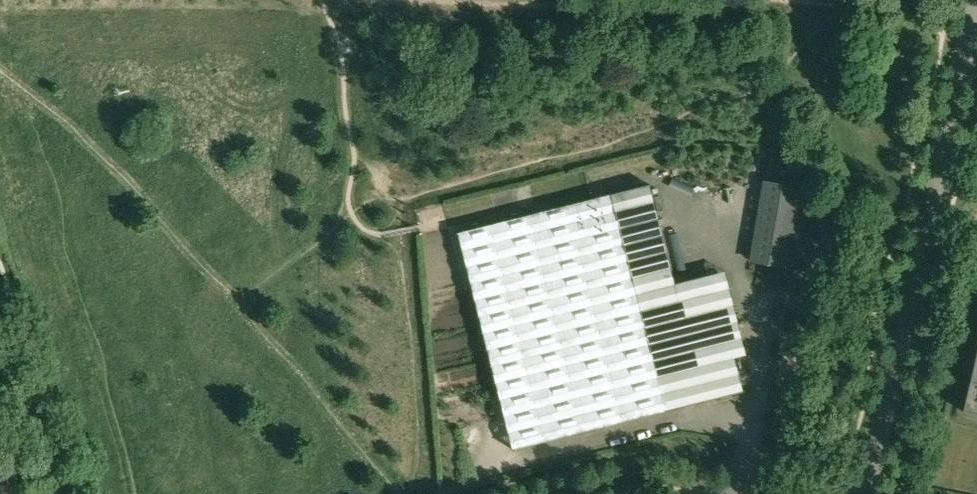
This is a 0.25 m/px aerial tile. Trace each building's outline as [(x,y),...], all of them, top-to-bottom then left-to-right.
[(767,187),(754,262),(767,264),(796,268),(809,189),(768,182),(767,187)] [(650,184),(458,232),(513,449),(743,391),(735,357),(718,290),(679,300),(675,284),(650,184)] [(806,234),(806,238),(806,242),(807,246),(809,250),(811,253),(814,256),(818,258),(822,259),(826,260),(830,260),(834,259),(838,258),(841,256),(844,253),(846,250),(848,246),(849,242),(850,238),(849,234),(848,230),(846,226),(844,223),(841,220),(838,218),(834,217),(830,216),(826,216),(822,217),(818,218),(814,220),(811,223),(809,226),(807,230),(806,234)] [(963,411),(976,414),(976,350),(963,411)]
